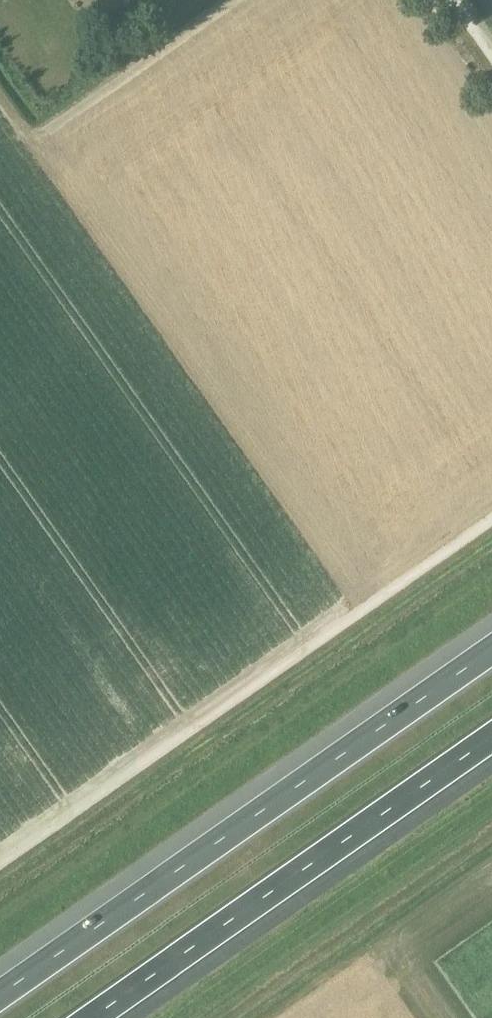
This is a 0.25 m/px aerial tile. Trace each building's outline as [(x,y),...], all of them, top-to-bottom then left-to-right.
[(140,2),(139,0),(120,0),(128,11),(140,2)]
